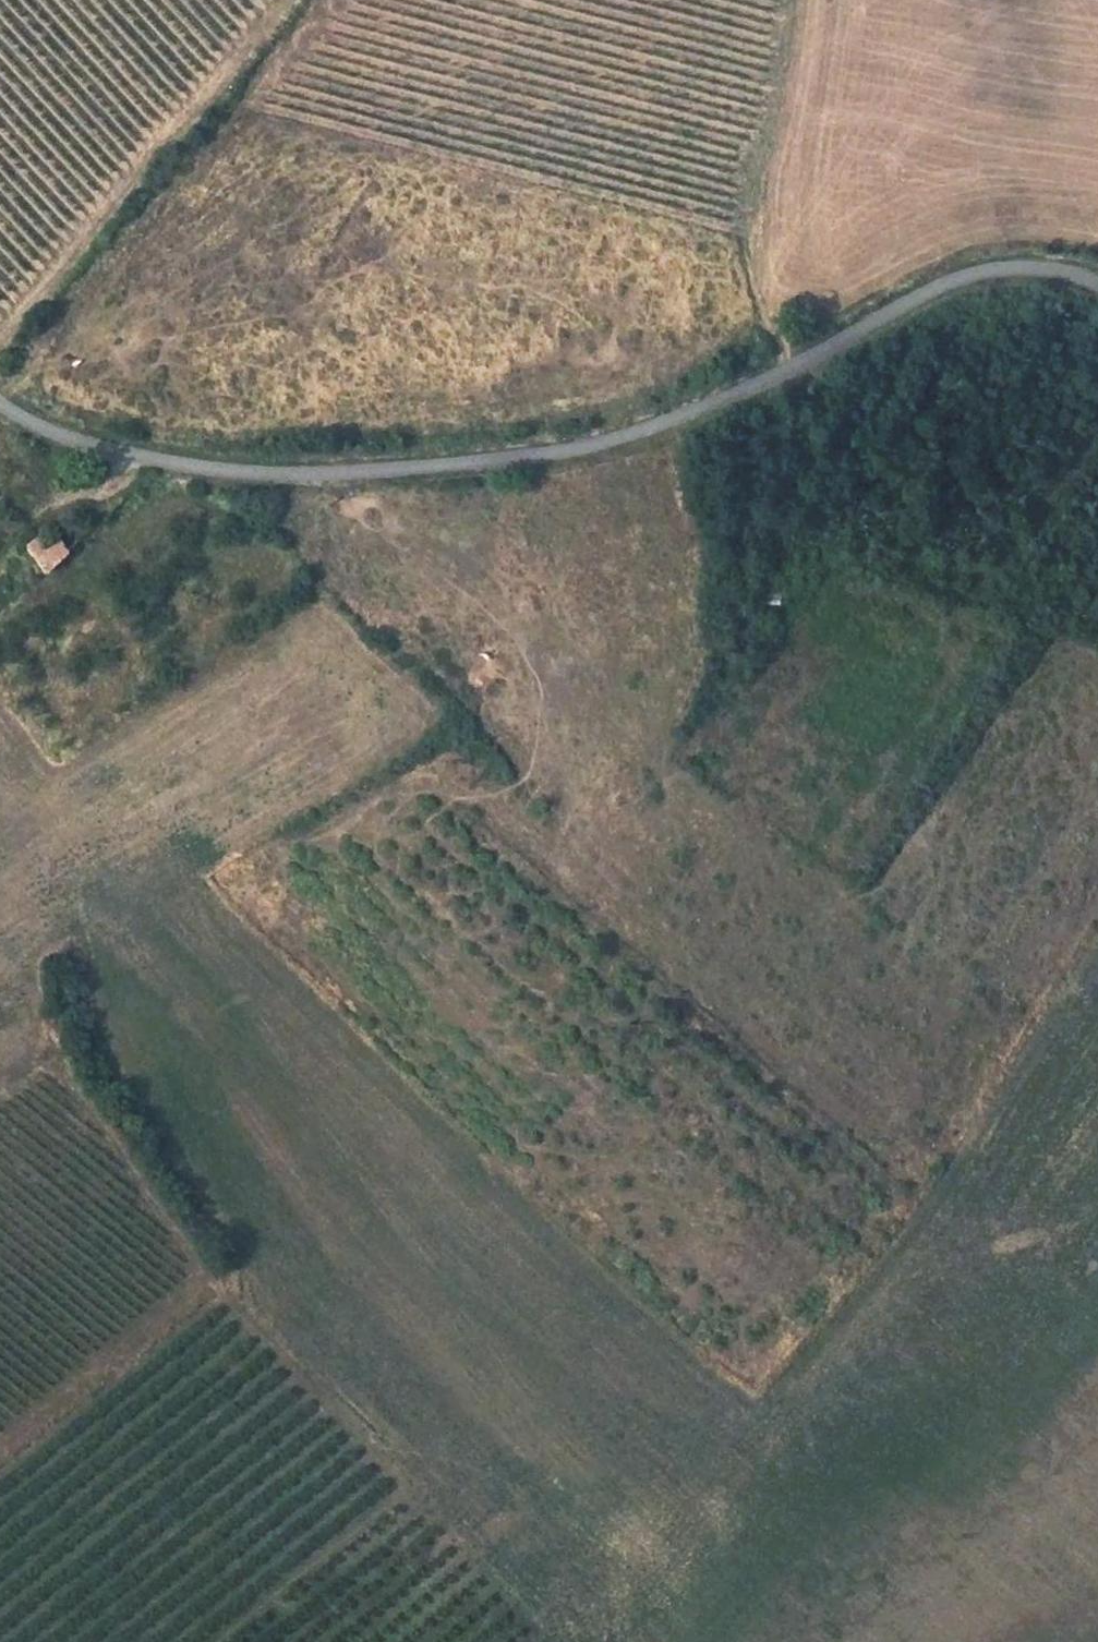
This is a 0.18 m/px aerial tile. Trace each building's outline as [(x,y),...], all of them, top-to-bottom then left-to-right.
[(80,533),(59,548),(77,570),(96,554),(80,533)] [(59,548),(36,564),(54,589),(77,570),(59,548)]
